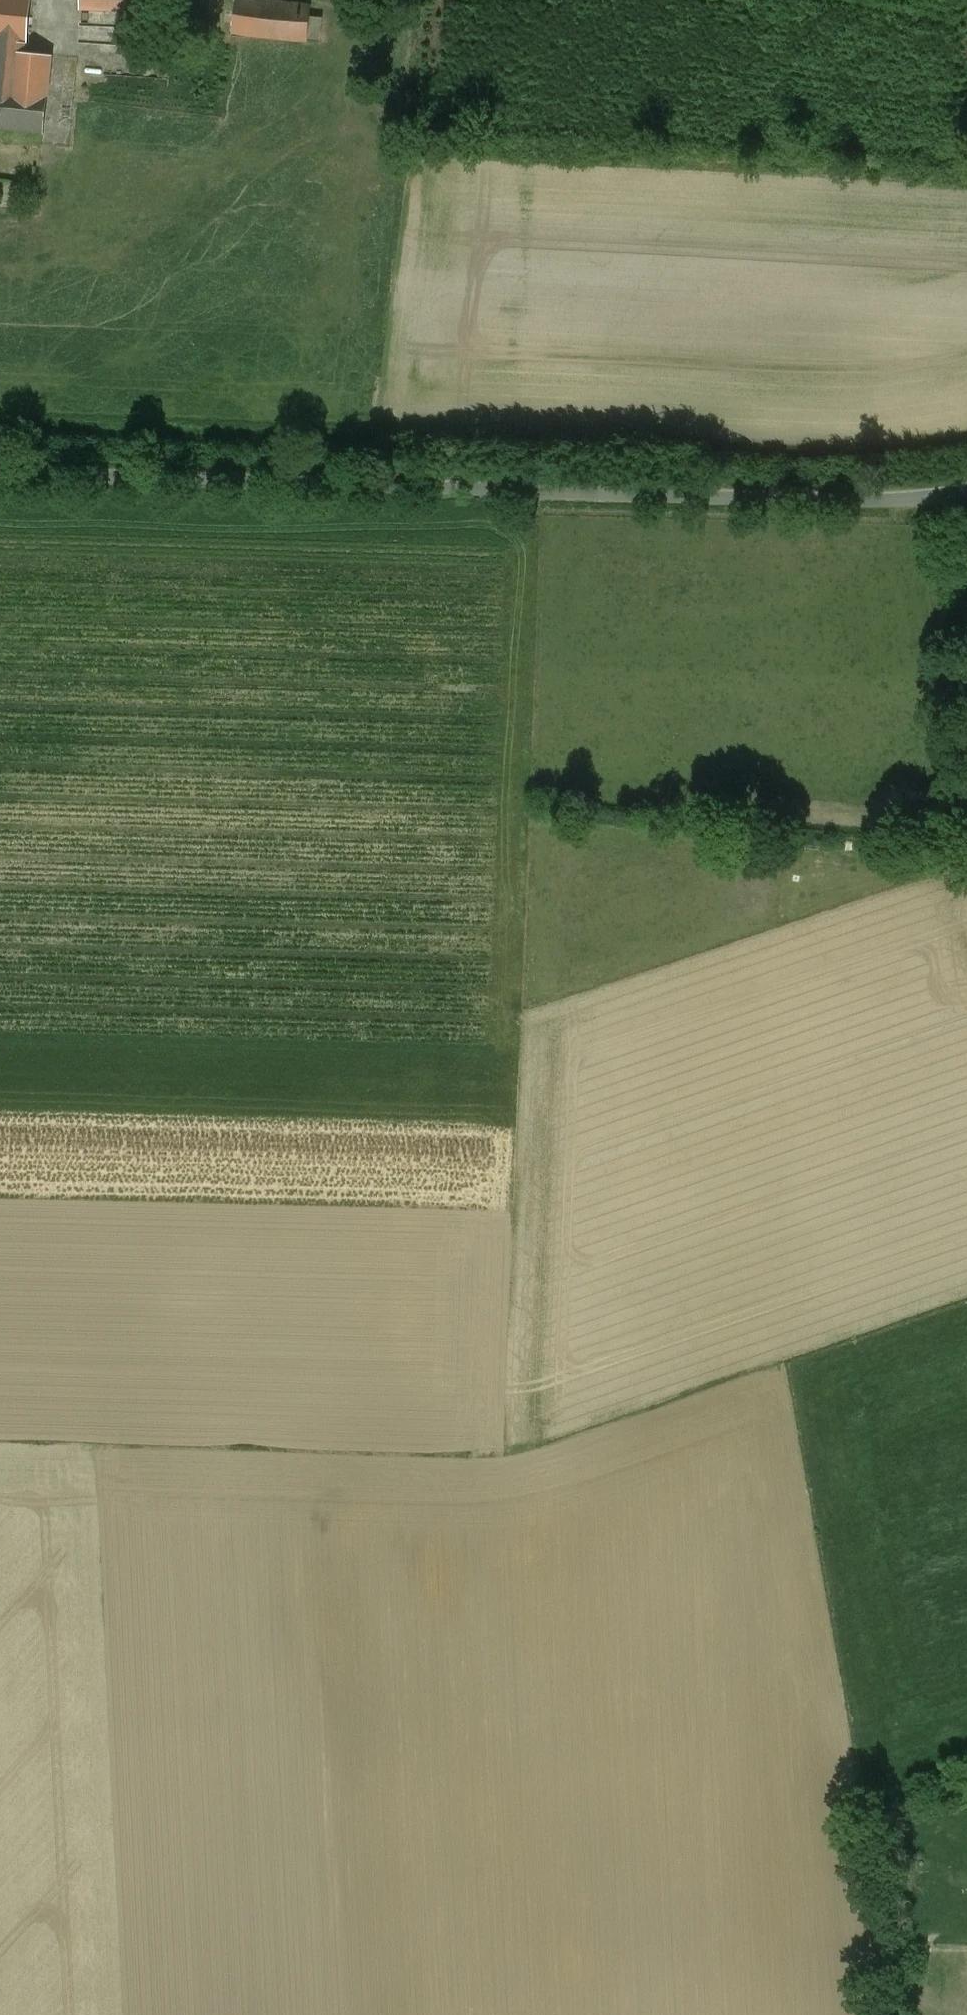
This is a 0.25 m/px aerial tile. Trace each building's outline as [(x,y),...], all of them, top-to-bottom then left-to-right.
[(24,53),(29,0),(0,0),(0,51),(24,53)] [(80,8),(154,11),(154,0),(80,0),(80,8)] [(262,0),(236,0),(232,32),(307,40),(310,5),(262,0)] [(0,51),(0,141),(41,145),(50,56),(24,53),(0,51)]
